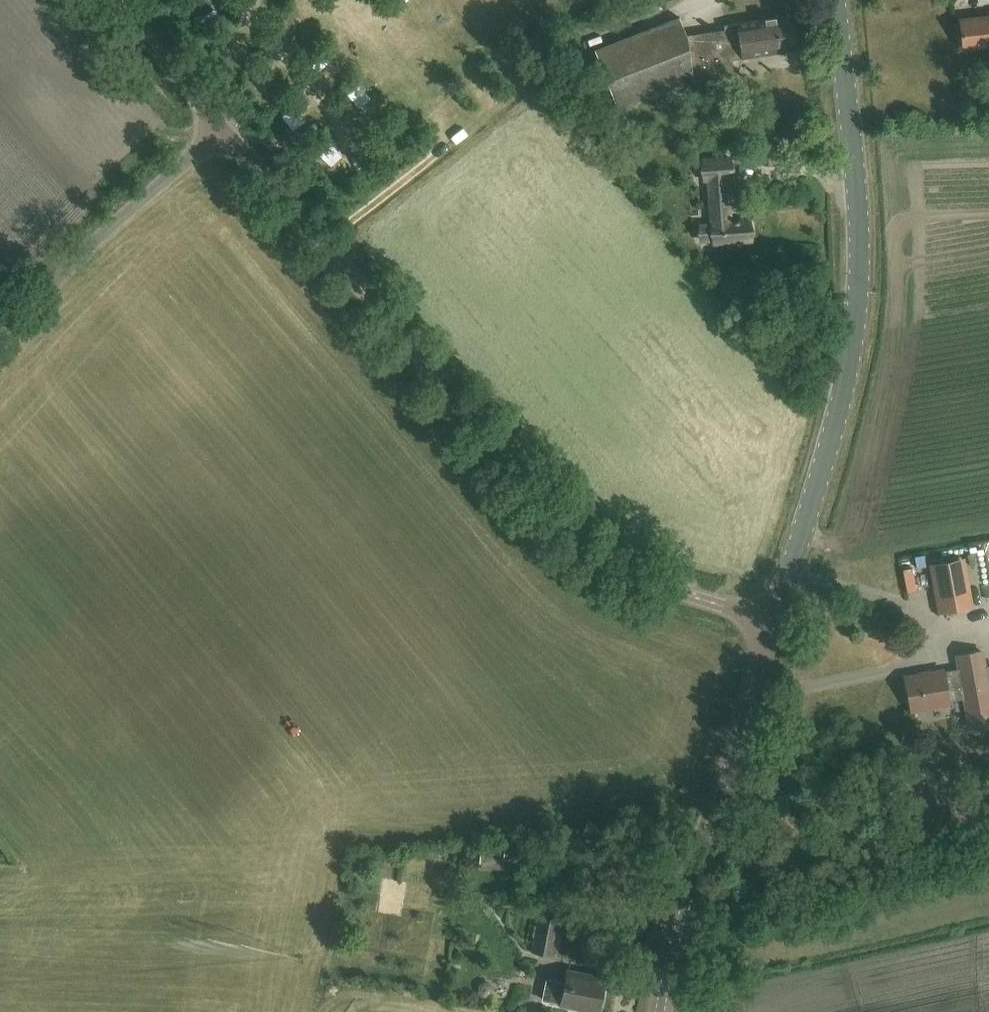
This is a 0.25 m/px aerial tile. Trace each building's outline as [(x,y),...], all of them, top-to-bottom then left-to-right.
[(660,11),(657,0),(651,0),(640,4),(644,16),(660,11)] [(959,20),(963,48),(988,45),(988,16),(959,20)] [(726,31),(687,36),(680,19),(633,38),(639,55),(602,70),(620,112),(693,83),(693,85),(733,79),(730,60),(797,51),(792,17),(725,26),(726,31)] [(345,99),(358,114),(373,101),(360,86),(345,99)] [(328,139),(316,150),(330,165),(342,154),(328,139)] [(751,239),(752,239),(751,220),(750,220),(750,221),(731,222),(728,177),(732,177),(730,158),(702,160),(704,179),(709,179),(713,224),(700,224),(701,239),(714,238),(714,241),(751,239)] [(960,559),(930,565),(939,612),(968,607),(960,559)] [(957,656),(960,673),(945,675),(944,670),(906,677),(911,709),(949,703),(949,700),(965,698),(970,727),(988,724),(988,695),(981,651),(957,656)] [(479,868),(503,870),(504,862),(523,863),(524,848),(505,846),(505,848),(481,846),(479,868)] [(554,956),(561,919),(538,916),(531,951),(554,956)] [(605,978),(568,971),(566,983),(547,979),(544,1000),(552,1001),(562,1003),(567,1004),(566,1006),(574,1008),(575,1006),(599,1010),(600,1005),(602,1005),(603,999),(601,997),(605,978)]
